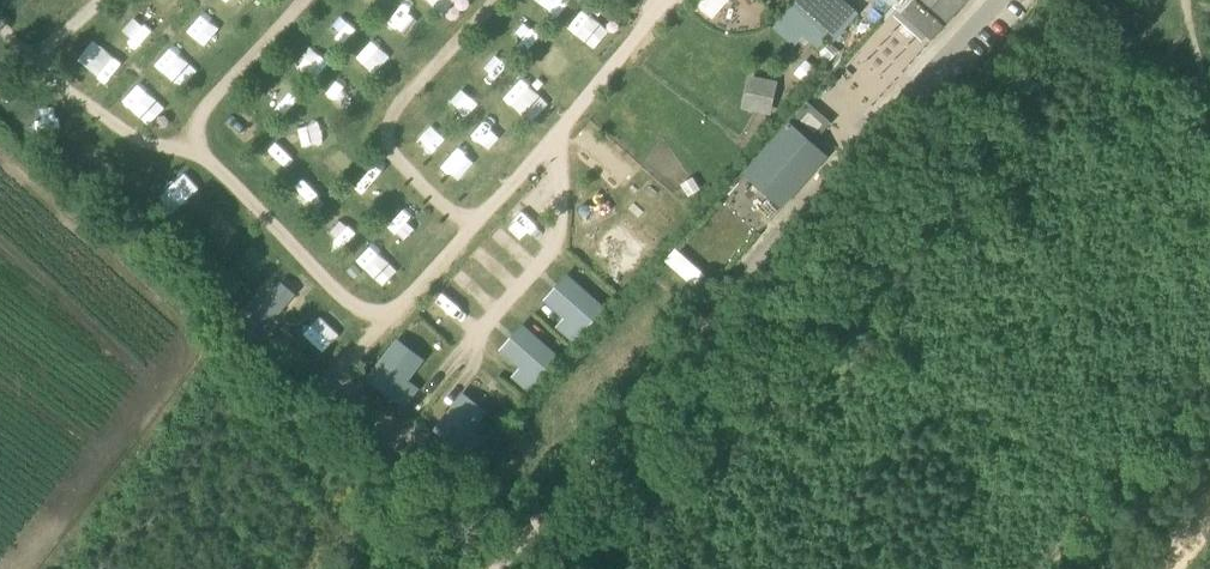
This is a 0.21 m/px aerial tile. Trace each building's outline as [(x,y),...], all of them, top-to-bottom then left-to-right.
[(695,1),(713,17),(729,0),(696,0),(695,1)] [(853,8),(844,0),(794,0),(790,4),(834,42),(858,13),(853,8)] [(887,9),(876,0),(860,0),(855,6),(875,24),(887,9)] [(968,0),(899,0),(896,4),(934,38),(968,0)] [(568,25),(597,49),(612,31),(583,7),(568,25)] [(204,10),(187,28),(214,53),(230,34),(204,10)] [(353,16),(332,28),(342,44),(363,32),(353,16)] [(357,55),(376,71),(391,53),(372,37),(357,55)] [(831,42),(821,52),(830,62),(841,52),(831,42)] [(156,64),(178,82),(194,64),(171,45),(156,64)] [(319,45),(306,62),(320,73),(334,56),(319,45)] [(494,82),(512,68),(499,50),(480,64),(494,82)] [(768,110),(775,77),(747,71),(740,105),(768,110)] [(520,109),(536,93),(522,78),(506,93),(520,109)] [(270,93),(283,111),(301,97),(288,79),(270,93)] [(122,98),(150,124),(167,105),(139,80),(122,98)] [(813,144),(832,122),(809,101),(745,171),(784,206),(827,157),(813,144)] [(281,143),(263,160),(276,174),(294,157),(281,143)] [(616,240),(594,264),(605,274),(597,283),(613,297),(643,264),(616,240)] [(384,284),(400,268),(375,242),(359,258),(384,284)] [(676,246),(665,258),(695,284),(706,271),(676,246)] [(579,281),(557,305),(568,315),(560,324),(576,338),(606,305),(579,281)] [(284,316),(303,300),(291,285),(271,302),(284,316)] [(355,341),(363,331),(337,311),(315,340),(340,360),(351,368),(365,349),(355,341)] [(561,355),(534,331),(512,355),(523,365),(515,374),(531,388),(561,355)] [(403,362),(377,342),(355,371),(381,391),(391,399),(406,379),(395,372),(403,362)] [(442,392),(416,372),(394,401),(419,421),(430,429),(444,410),(434,402),(442,392)] [(433,429),(470,458),(485,439),(474,429),(489,411),(463,391),(433,429)]
